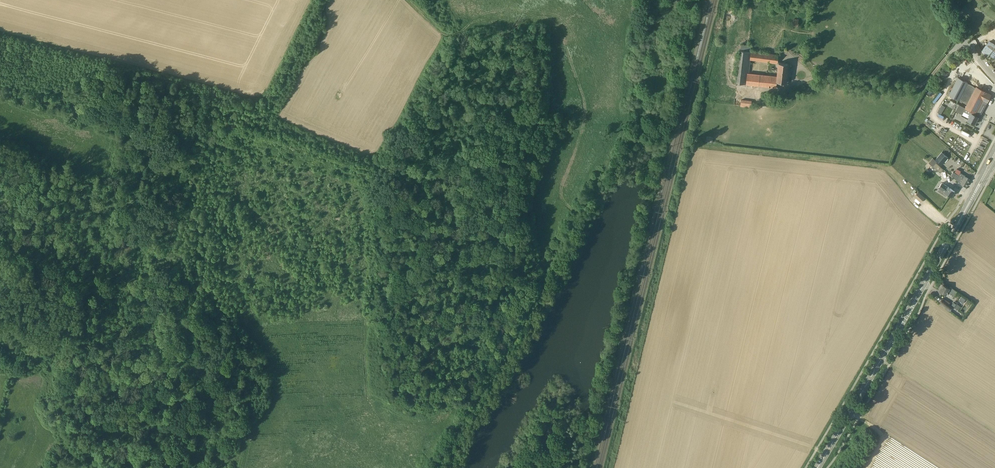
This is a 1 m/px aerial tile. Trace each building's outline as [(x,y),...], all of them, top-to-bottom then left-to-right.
[(982,50),(987,58),(993,49),(994,46),(994,44),(989,40),(982,50)] [(741,49),(737,82),(777,87),(778,81),(787,82),(789,63),(779,62),(778,75),(749,72),(750,58),(778,61),(779,54),(741,49)] [(959,100),(959,99),(968,83),(968,82),(958,77),(949,95),(959,100)] [(976,87),(968,83),(959,99),(968,104),(966,108),(980,116),(991,95),(986,92),(977,87),(976,87)] [(949,100),(948,102),(945,101),(943,104),(955,110),(958,104),(949,100)] [(980,116),(966,108),(959,104),(956,111),(962,114),(964,111),(970,114),(969,116),(970,116),(968,120),(975,124),(975,123),(976,123),(978,120),(977,120),(979,117),(980,117),(980,116)] [(942,152),(935,160),(942,165),(948,157),(942,152)] [(933,166),(940,173),(944,169),(936,163),(933,166)] [(960,172),(958,176),(957,175),(958,174),(954,171),(952,175),(956,180),(958,181),(966,187),(970,179),(965,176),(966,176),(960,172)] [(955,191),(942,183),(939,187),(945,191),(945,192),(952,196),(955,191)] [(925,197),(918,192),(915,196),(921,202),(925,197)] [(957,291),(950,286),(949,288),(943,285),(940,291),(946,294),(952,297),(953,295),(955,296),(957,291)] [(940,303),(950,311),(953,307),(949,304),(950,302),(943,298),(940,303)]
